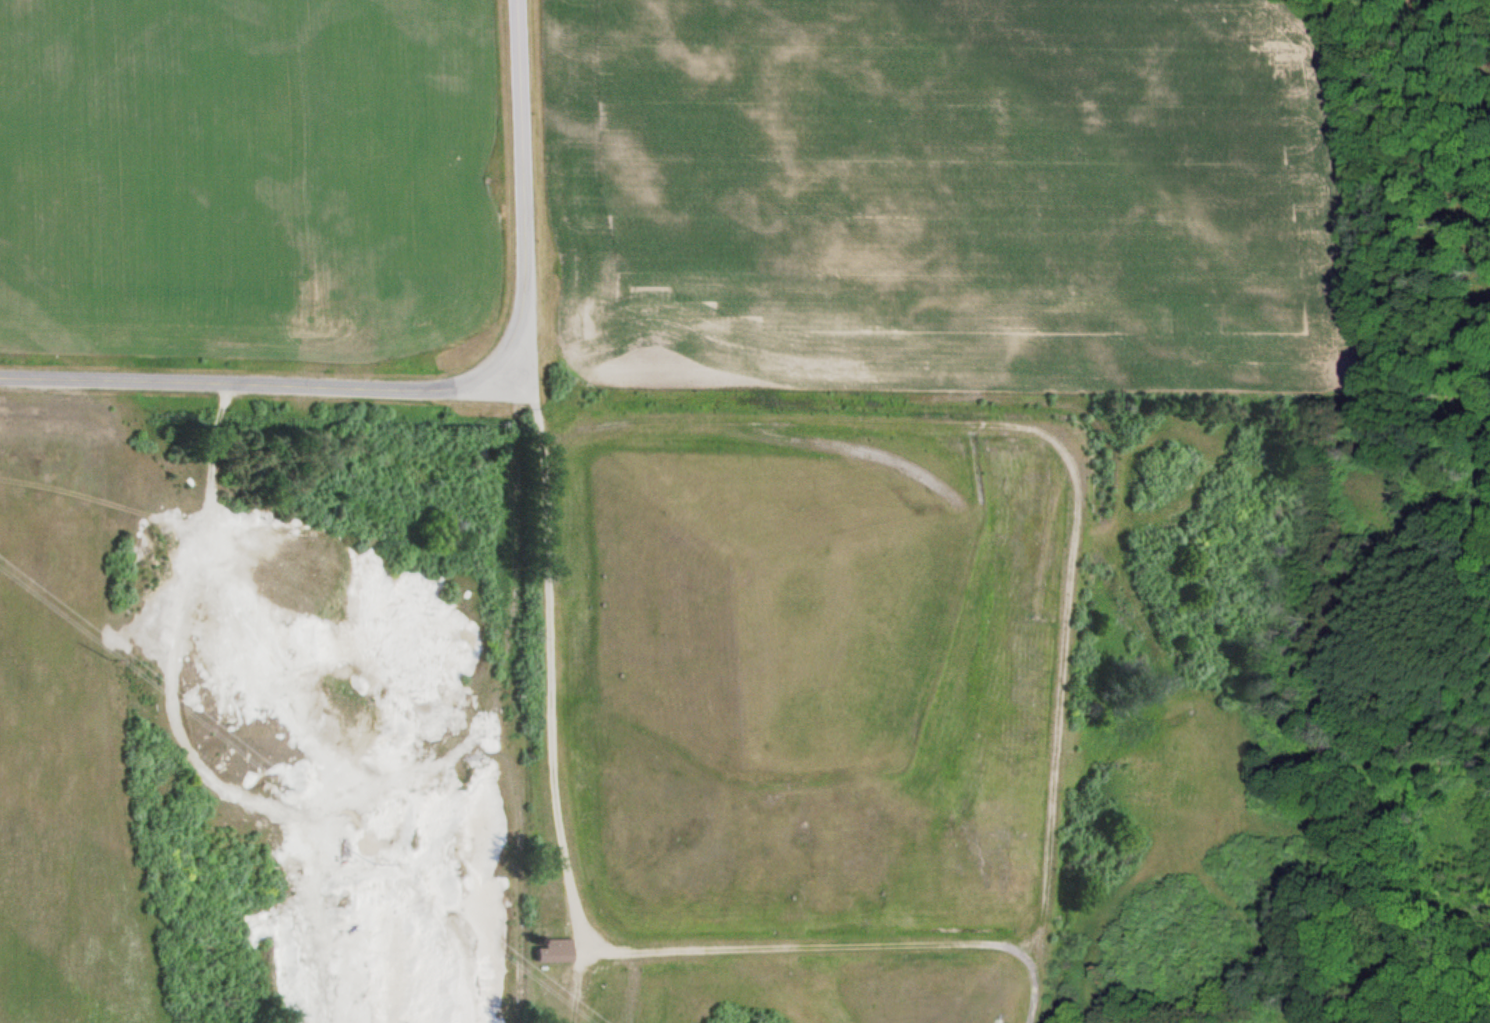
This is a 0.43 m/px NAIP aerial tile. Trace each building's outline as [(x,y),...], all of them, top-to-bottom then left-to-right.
[(572,938),(538,938),(538,960),(572,960),(572,938)]
